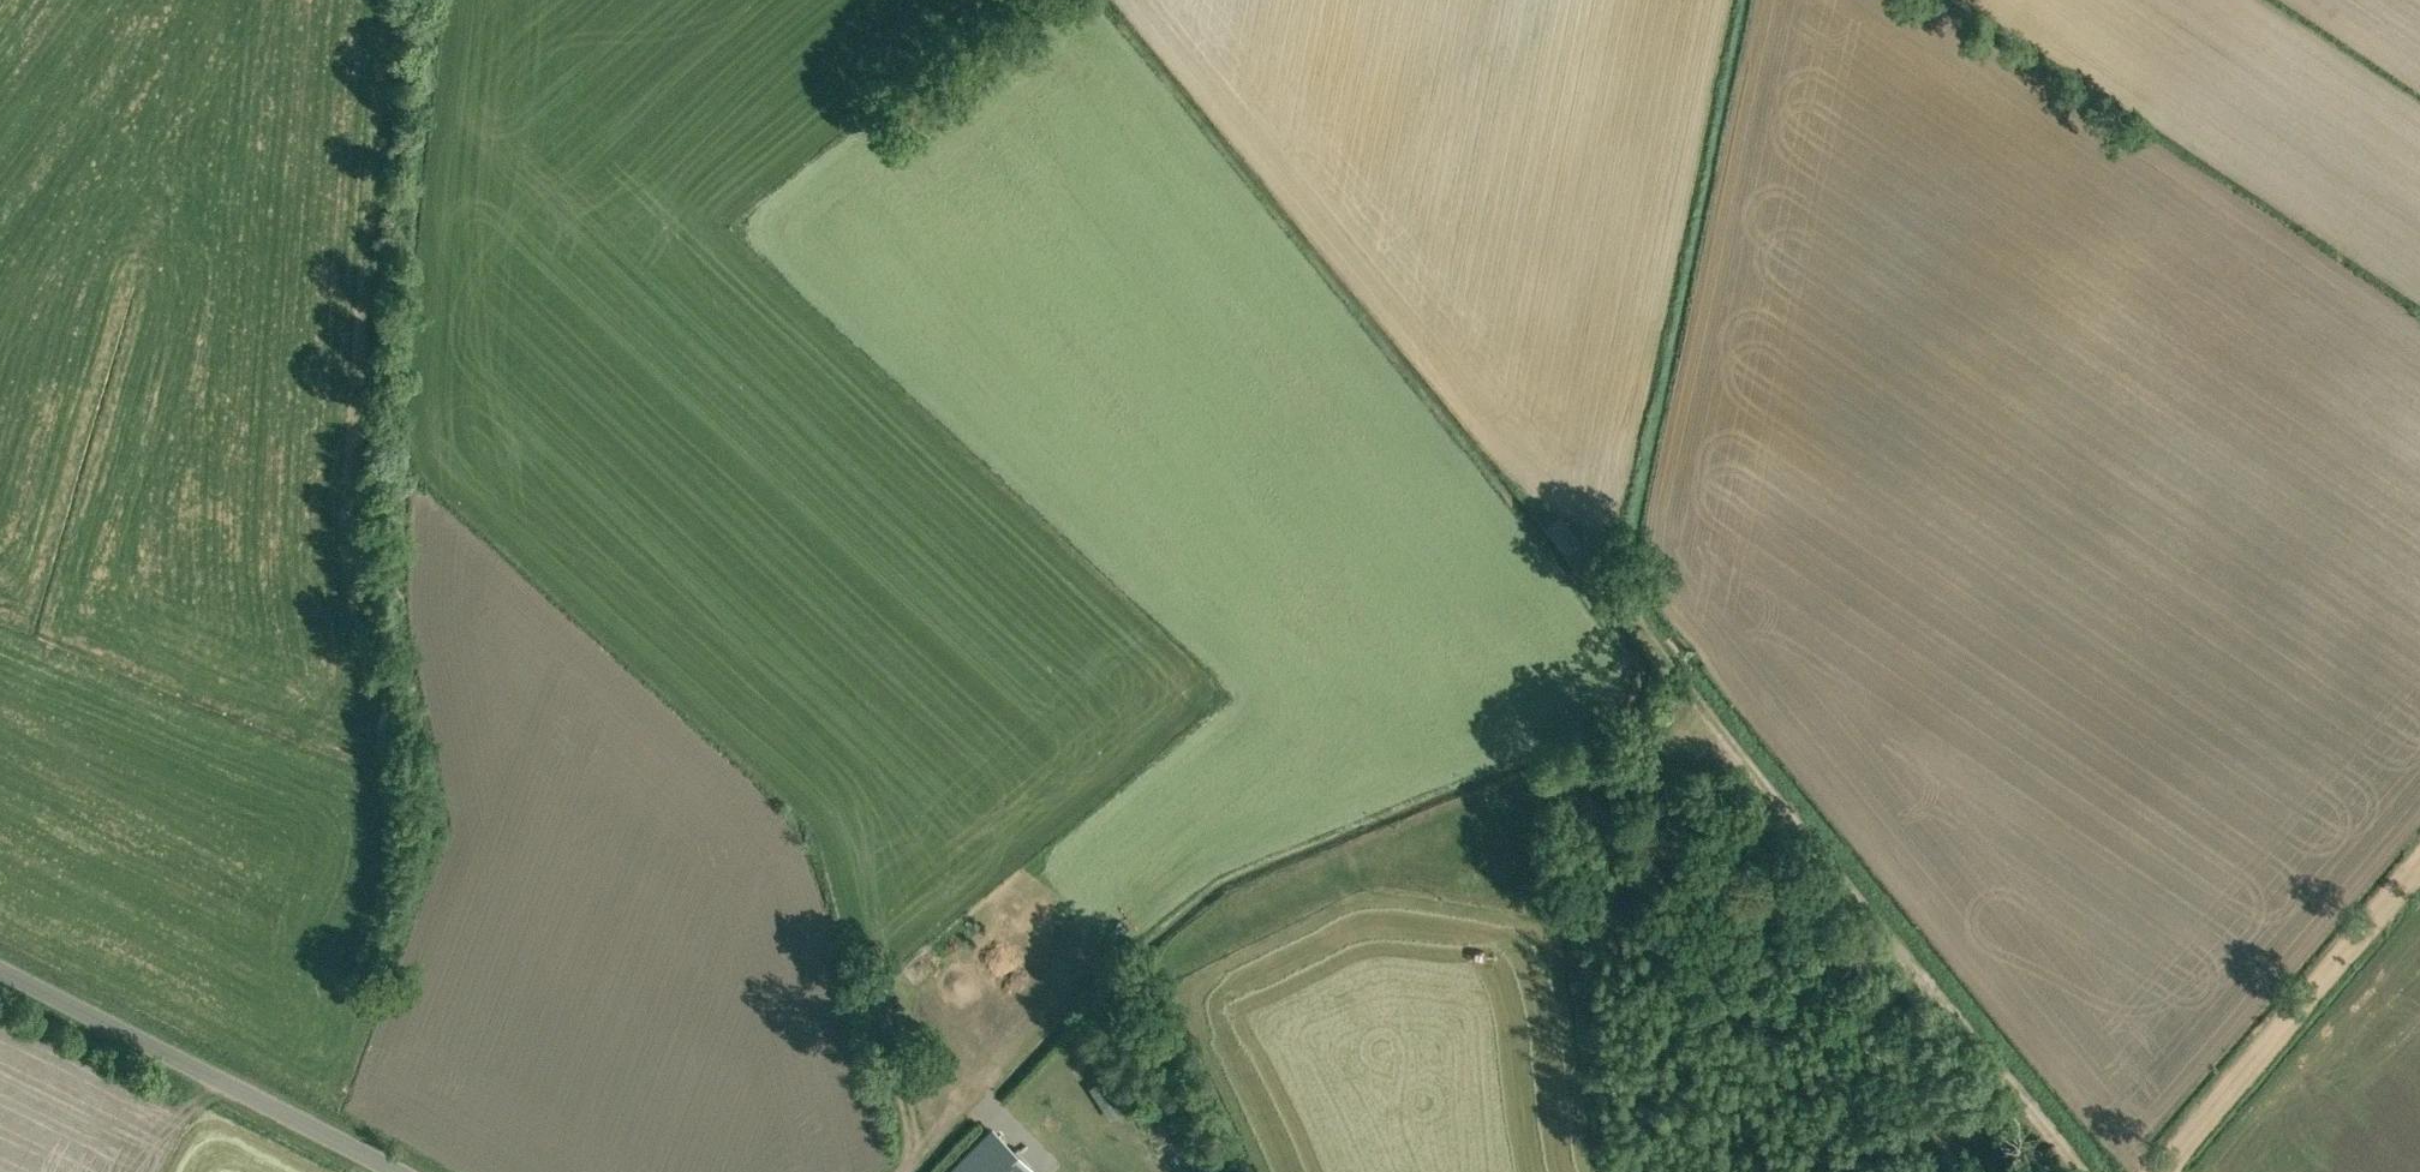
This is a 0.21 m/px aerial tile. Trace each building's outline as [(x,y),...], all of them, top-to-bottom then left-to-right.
[(1568,554),(1584,543),(1560,516),(1545,527),(1568,554)] [(1031,1168),(992,1129),(949,1171),(1026,1171),(1031,1168)]
